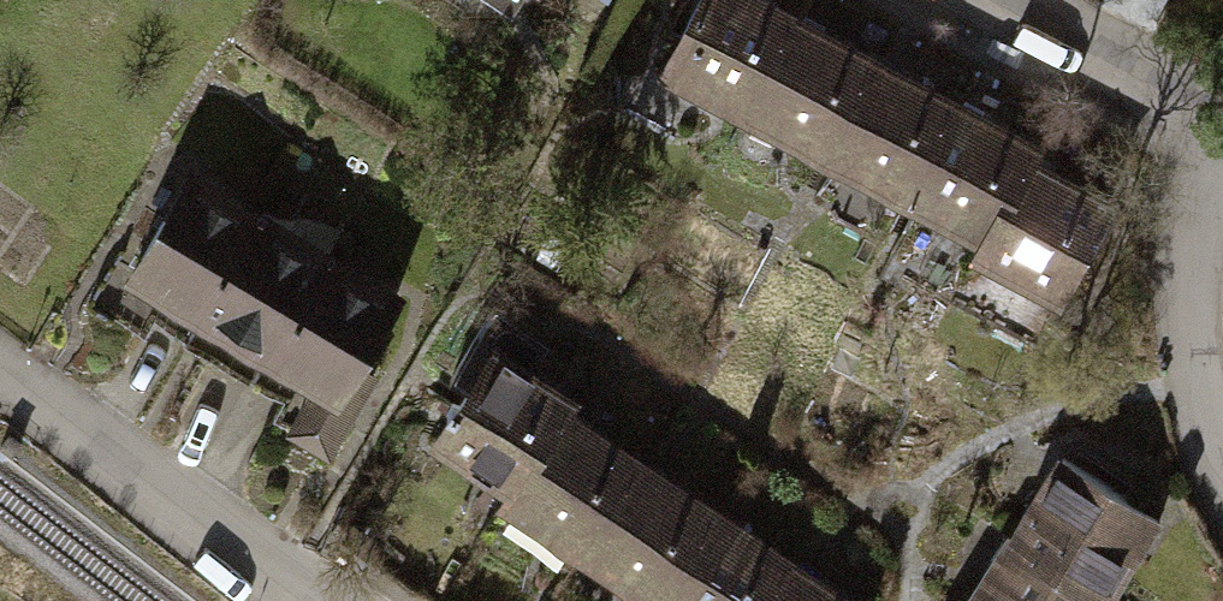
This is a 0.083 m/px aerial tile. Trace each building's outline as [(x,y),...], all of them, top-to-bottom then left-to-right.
[(537,0),(499,0),(526,17),(537,0)] [(759,0),(700,0),(667,63),(748,105),(794,18),(759,0)] [(875,61),(794,18),(748,105),(829,148),(875,61)] [(957,104),(875,61),(829,148),(911,191),(957,104)] [(1032,143),(957,104),(911,191),(986,231),(1025,156),(1032,143)] [(1111,203),(1025,156),(986,231),(979,244),(1064,290),(1111,203)] [(261,214),(194,174),(111,311),(149,333),(159,316),(188,334),(261,214)] [(330,255),(261,214),(188,334),(256,375),(330,255)] [(398,297),(330,255),(256,375),(290,395),(277,418),(329,449),(377,371),(359,360),(398,297)] [(469,388),(441,431),(516,480),(561,412),(568,399),(518,366),(537,336),(496,309),(452,377),(469,388)] [(640,464),(561,412),(516,480),(511,496),(585,546),(640,464)] [(1064,460),(1015,538),(1097,590),(1147,513),(1064,460)] [(716,514),(640,464),(585,546),(661,596),(716,514)] [(716,514),(661,596),(668,600),(768,600),(792,563),(716,514)] [(974,600),(1090,600),(1097,590),(1015,538),(974,600)] [(792,563),(768,600),(851,600),(792,563)]
